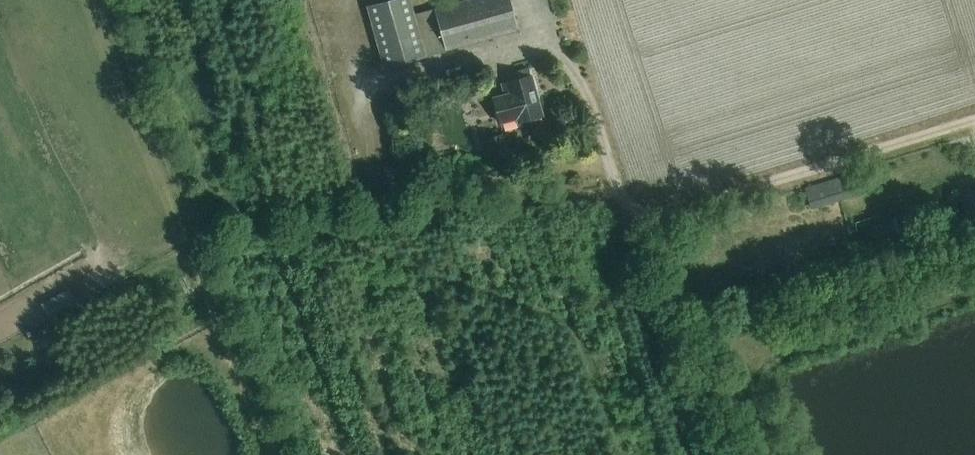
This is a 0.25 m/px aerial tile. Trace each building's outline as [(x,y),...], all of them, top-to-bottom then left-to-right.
[(382,67),(518,29),(510,0),(463,0),(433,8),(415,13),(411,0),(384,0),(366,5),(382,67)] [(501,84),(504,95),(493,98),(500,123),(516,118),(517,122),(542,115),(531,75),(530,75),(528,68),(506,74),(508,82),(501,84)] [(805,187),(812,209),(874,191),(866,168),(805,187)] [(974,222),(974,189),(957,194),(967,225),(974,222)] [(902,238),(895,217),(868,226),(874,247),(902,238)]
